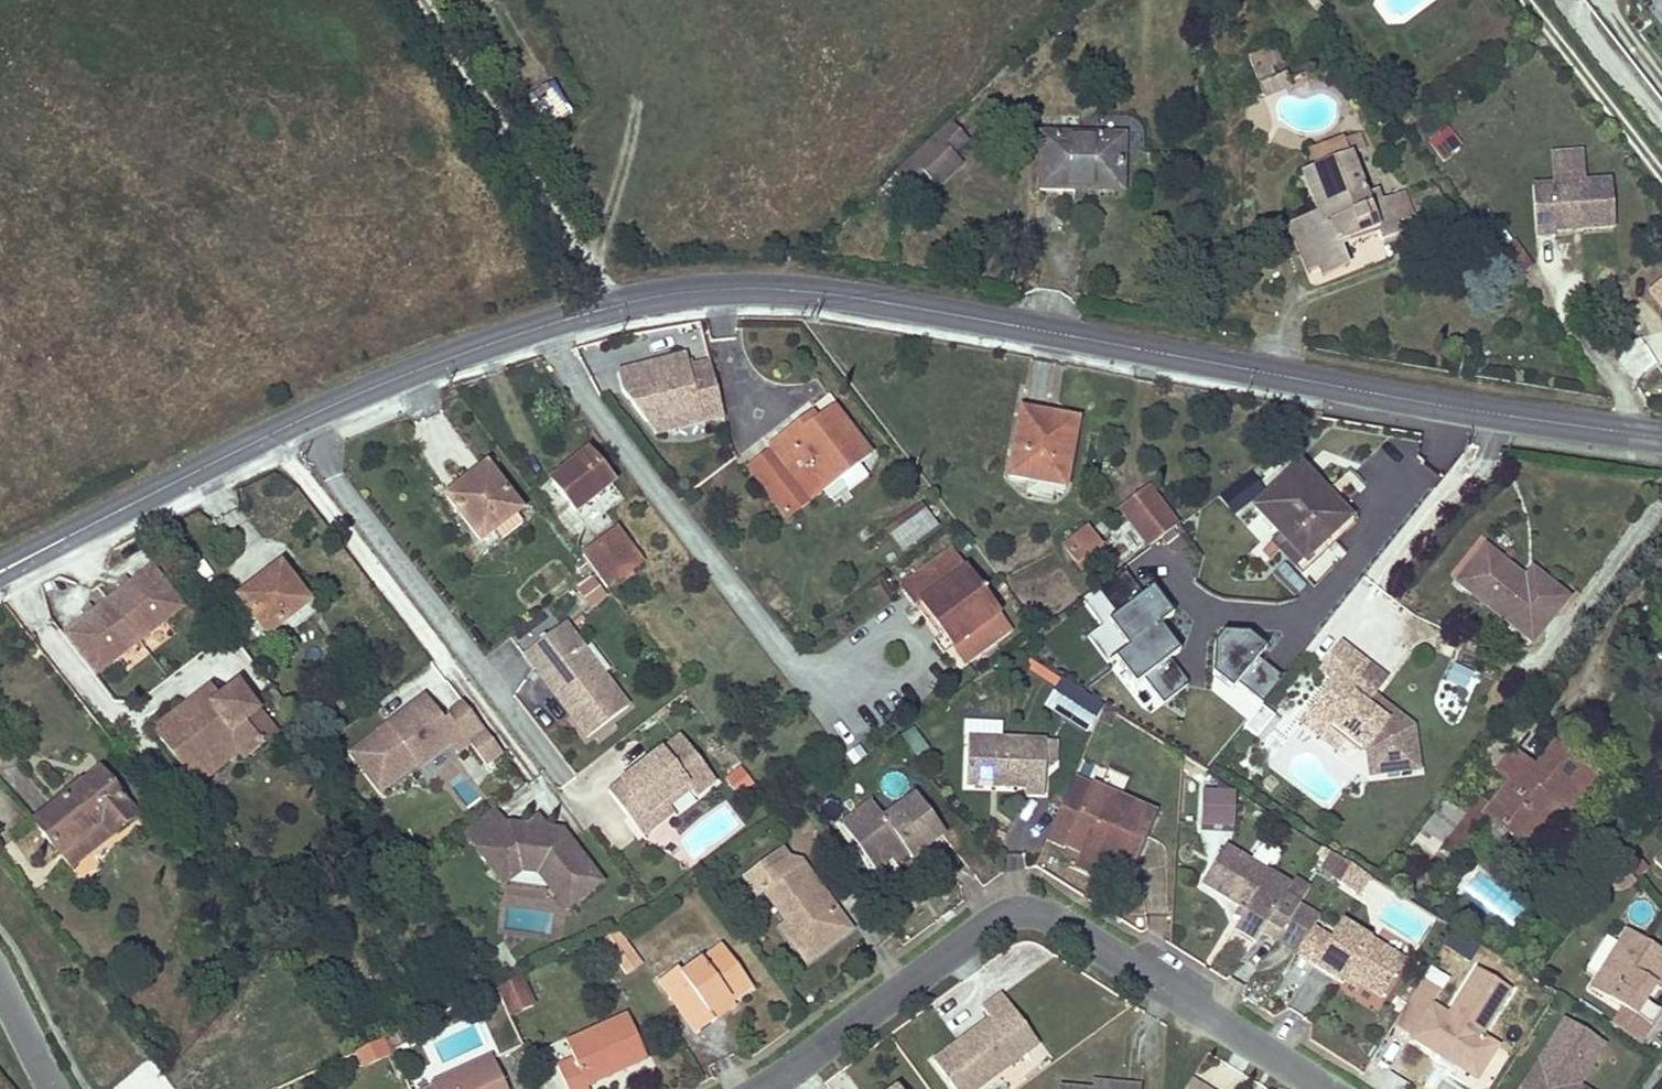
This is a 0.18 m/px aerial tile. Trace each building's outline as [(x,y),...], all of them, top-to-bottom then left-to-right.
[(1275,49),(1247,58),(1261,98),(1290,87),(1285,74),(1274,78),(1270,67),(1280,62),(1275,49)] [(949,121),(933,136),(951,154),(966,139),(949,121)] [(1358,134),(1351,137),(1357,152),(1364,149),(1358,134)] [(933,136),(910,159),(926,177),(936,186),(959,163),(951,154),(933,136)] [(1039,189),(1075,190),(1075,181),(1121,181),(1122,138),(1039,137),(1039,189)] [(1305,232),(1293,236),(1306,271),(1317,267),(1345,256),(1341,244),(1376,231),(1380,240),(1399,233),(1386,201),(1379,203),(1375,192),(1367,195),(1351,154),(1357,152),(1351,137),(1308,153),(1315,169),(1303,173),(1318,214),(1301,221),(1305,232)] [(1612,180),(1584,182),(1582,148),(1549,151),(1551,185),(1533,186),(1537,238),(1555,236),(1555,232),(1615,228),(1612,180)] [(910,159),(894,174),(910,192),(926,177),(910,159)] [(1075,181),(1075,190),(1121,191),(1121,181),(1075,181)] [(1438,195),(1416,204),(1420,214),(1441,204),(1438,195)] [(1301,221),(1289,225),(1293,236),(1305,232),(1301,221)] [(1510,237),(1500,246),(1520,270),(1530,261),(1510,237)] [(1345,256),(1317,267),(1320,277),(1349,266),(1345,256)] [(1646,292),(1661,314),(1661,280),(1646,292)] [(724,426),(710,372),(690,378),(688,370),(662,378),(660,372),(618,383),(623,401),(647,431),(660,426),(670,439),(724,426)] [(803,419),(768,445),(771,449),(799,484),(813,474),(825,488),(870,455),(832,407),(817,418),(808,425),(803,419)] [(1074,429),(1043,424),(1046,412),(1020,408),(1008,476),(1064,486),(1074,429)] [(812,412),(803,419),(808,425),(817,418),(812,412)] [(1046,412),(1043,424),(1074,429),(1076,418),(1046,412)] [(670,439),(660,426),(647,431),(656,443),(670,439)] [(799,484),(771,449),(749,466),(788,515),(825,488),(813,474),(799,484)] [(587,453),(551,483),(574,511),(611,483),(587,453)] [(1297,464),(1254,508),(1279,533),(1270,542),(1294,567),(1347,514),(1297,464)] [(858,467),(824,493),(832,503),(866,477),(858,467)] [(455,492),(446,499),(479,541),(518,510),(486,468),(455,492)] [(443,494),(446,499),(455,492),(452,487),(443,494)] [(1178,525),(1172,516),(1154,492),(1123,514),(1140,539),(1147,548),(1148,547),(1178,525)] [(927,507),(890,533),(903,552),(940,526),(927,507)] [(1085,527),(1061,545),(1081,572),(1105,554),(1085,527)] [(616,530),(581,556),(594,572),(606,588),(642,560),(616,530)] [(948,549),(903,582),(962,661),(1007,627),(948,549)] [(1515,579),(1518,575),(1486,549),(1458,583),(1531,642),(1565,599),(1531,572),(1525,580),(1521,584),(1515,579)] [(138,641),(182,607),(151,568),(107,601),(138,641)] [(238,599),(252,617),(265,634),(266,635),(293,615),(308,604),(280,568),(238,599)] [(1525,580),(1518,575),(1515,579),(1521,584),(1525,580)] [(574,590),(591,611),(608,597),(592,576),(574,590)] [(138,641),(107,601),(63,635),(94,675),(138,641)] [(1118,602),(1079,640),(1123,683),(1161,644),(1118,602)] [(265,634),(252,617),(243,623),(256,641),(265,634)] [(627,707),(563,623),(523,654),(552,691),(557,687),(575,710),(569,714),(587,738),(627,707)] [(1320,669),(1333,680),(1353,653),(1340,643),(1320,669)] [(1333,680),(1310,709),(1346,737),(1367,753),(1367,754),(1374,753),(1376,774),(1418,769),(1412,727),(1383,704),(1375,706),(1371,711),(1364,705),(1372,695),(1385,678),(1353,653),(1333,680)] [(1476,675),(1451,663),(1443,681),(1468,693),(1476,675)] [(1063,683),(1046,709),(1086,735),(1103,709),(1063,683)] [(210,687),(197,697),(203,704),(216,694),(210,687)] [(575,710),(557,687),(552,691),(569,714),(575,710)] [(197,697),(155,730),(188,773),(229,741),(237,751),(243,758),(273,735),(262,719),(251,727),(244,719),(255,711),(237,688),(221,699),(216,694),(203,704),(197,697)] [(285,705),(273,689),(267,694),(278,709),(285,705)] [(1383,704),(1372,695),(1364,705),(1371,711),(1375,706),(1383,704)] [(433,707),(425,697),(412,707),(420,717),(433,707)] [(464,704),(448,717),(460,734),(448,743),(455,752),(467,742),(483,730),(464,704)] [(1278,720),(1262,705),(1241,729),(1257,744),(1278,720)] [(448,743),(460,734),(448,717),(443,720),(433,707),(420,717),(412,707),(387,725),(387,724),(363,742),(364,744),(350,754),(378,791),(415,762),(423,763),(448,743)] [(1346,737),(1310,709),(1300,722),(1336,750),(1346,737)] [(262,719),(255,711),(244,719),(251,727),(262,719)] [(500,752),(483,730),(467,742),(483,764),(500,752)] [(608,790),(633,822),(662,800),(666,805),(688,789),(694,796),(714,780),(679,735),(645,762),(650,768),(643,773),(638,767),(608,790)] [(967,785),(991,786),(991,781),(1000,781),(999,787),(1025,789),(1024,794),(1043,796),(1044,764),(1045,741),(1021,741),(969,737),(967,785)] [(229,741),(188,773),(195,783),(237,751),(229,741)] [(1045,741),(1044,764),(1053,765),(1054,742),(1045,741)] [(1511,781),(1489,808),(1507,822),(1503,827),(1518,839),(1546,837),(1538,832),(1553,815),(1563,803),(1569,808),(1593,777),(1555,746),(1537,768),(1531,777),(1520,769),(1511,781)] [(1497,769),(1511,781),(1520,769),(1531,777),(1537,768),(1513,750),(1497,769)] [(1376,774),(1374,753),(1367,754),(1369,775),(1376,774)] [(463,768),(445,781),(467,810),(485,796),(463,768)] [(65,797),(33,821),(59,853),(100,822),(110,835),(135,817),(98,772),(78,787),(65,797)] [(61,792),(65,797),(78,787),(74,782),(61,792)] [(1071,783),(1047,840),(1065,847),(1088,790),(1071,783)] [(1088,790),(1065,847),(1131,874),(1154,818),(1088,790)] [(1235,790),(1203,791),(1204,832),(1236,831),(1235,790)] [(873,868),(895,851),(903,845),(908,852),(911,855),(943,832),(915,794),(883,817),(870,800),(840,823),(873,868)] [(1475,797),(1461,816),(1475,827),(1489,808),(1475,797)] [(662,800),(633,822),(643,835),(672,813),(666,805),(662,800)] [(1475,827),(1493,841),(1503,827),(1507,822),(1489,808),(1475,827)] [(537,821),(525,831),(508,829),(506,831),(492,813),(463,835),(503,888),(506,886),(521,875),(538,877),(550,892),(566,913),(600,886),(572,849),(563,855),(546,833),(537,821)] [(1553,815),(1538,832),(1546,837),(1560,820),(1553,815)] [(1475,827),(1461,816),(1442,840),(1456,851),(1475,827)] [(100,822),(59,853),(69,866),(110,835),(100,822)] [(572,849),(562,835),(546,833),(563,855),(572,849)] [(903,845),(895,851),(900,858),(908,852),(903,845)] [(1226,850),(1203,887),(1240,911),(1235,918),(1242,923),(1234,935),(1255,948),(1262,938),(1275,946),(1297,911),(1283,902),(1290,891),(1226,850)] [(780,928),(794,946),(806,937),(818,952),(851,928),(837,910),(826,908),(821,901),(827,896),(800,861),(792,866),(781,852),(745,879),(770,913),(776,911),(786,924),(780,928)] [(1333,852),(1323,868),(1332,874),(1342,858),(1333,852)] [(1332,874),(1329,879),(1339,885),(1353,865),(1342,858),(1332,874)] [(1353,865),(1339,885),(1357,896),(1370,876),(1353,865)] [(550,892),(538,877),(521,875),(506,886),(550,892)] [(1290,891),(1283,902),(1297,911),(1307,894),(1293,886),(1290,891)] [(837,910),(827,896),(821,901),(826,908),(837,910)] [(1297,911),(1275,946),(1294,957),(1297,953),(1308,934),(1316,922),(1297,911)] [(1343,983),(1346,980),(1348,976),(1362,985),(1382,997),(1404,961),(1343,921),(1327,946),(1315,965),(1343,983)] [(640,964),(615,931),(601,942),(625,975),(640,964)] [(1656,985),(1661,975),(1661,951),(1627,931),(1591,989),(1610,1001),(1617,988),(1631,996),(1623,1009),(1651,1026),(1660,1010),(1646,1001),(1656,985)] [(1315,965),(1327,946),(1308,934),(1297,953),(1315,965)] [(806,937),(794,946),(805,961),(818,952),(806,937)] [(1484,947),(1468,937),(1459,952),(1475,962),(1484,947)] [(699,1030),(717,1018),(713,1012),(731,997),(734,1001),(754,986),(726,950),(690,976),(682,966),(661,980),(699,1030)] [(1303,962),(1279,996),(1306,1014),(1329,980),(1303,962)] [(1413,1036),(1431,1048),(1436,1040),(1451,1049),(1446,1058),(1462,1068),(1489,1064),(1499,1046),(1483,1036),(1511,992),(1478,971),(1450,1014),(1434,1004),(1413,1036)] [(531,997),(520,975),(499,984),(495,986),(505,1009),(531,997)] [(1348,976),(1346,980),(1359,989),(1362,985),(1348,976)] [(952,1088),(978,1088),(1037,1045),(1000,995),(980,1010),(989,1021),(932,1063),(952,1088)] [(713,1012),(717,1018),(737,1003),(734,1001),(731,997),(713,1012)] [(558,1068),(568,1088),(589,1088),(588,1086),(648,1059),(627,1016),(566,1042),(574,1060),(558,1068)] [(1577,1085),(1567,1079),(1579,1059),(1590,1066),(1603,1045),(1566,1022),(1524,1088),(1583,1088),(1577,1085)] [(403,1029),(383,1038),(389,1052),(410,1043),(403,1029)] [(1436,1040),(1431,1048),(1446,1058),(1451,1049),(1436,1040)] [(361,1068),(387,1055),(380,1041),(354,1054),(361,1068)] [(491,1059),(431,1086),(432,1088),(505,1088),(491,1059)] [(1567,1079),(1577,1085),(1590,1066),(1579,1059),(1567,1079)] [(1489,1064),(1462,1068),(1479,1079),(1489,1064)] [(539,1083),(542,1088),(567,1088),(559,1073),(539,1083)] [(1194,1080),(1188,1088),(1208,1088),(1194,1080)]
